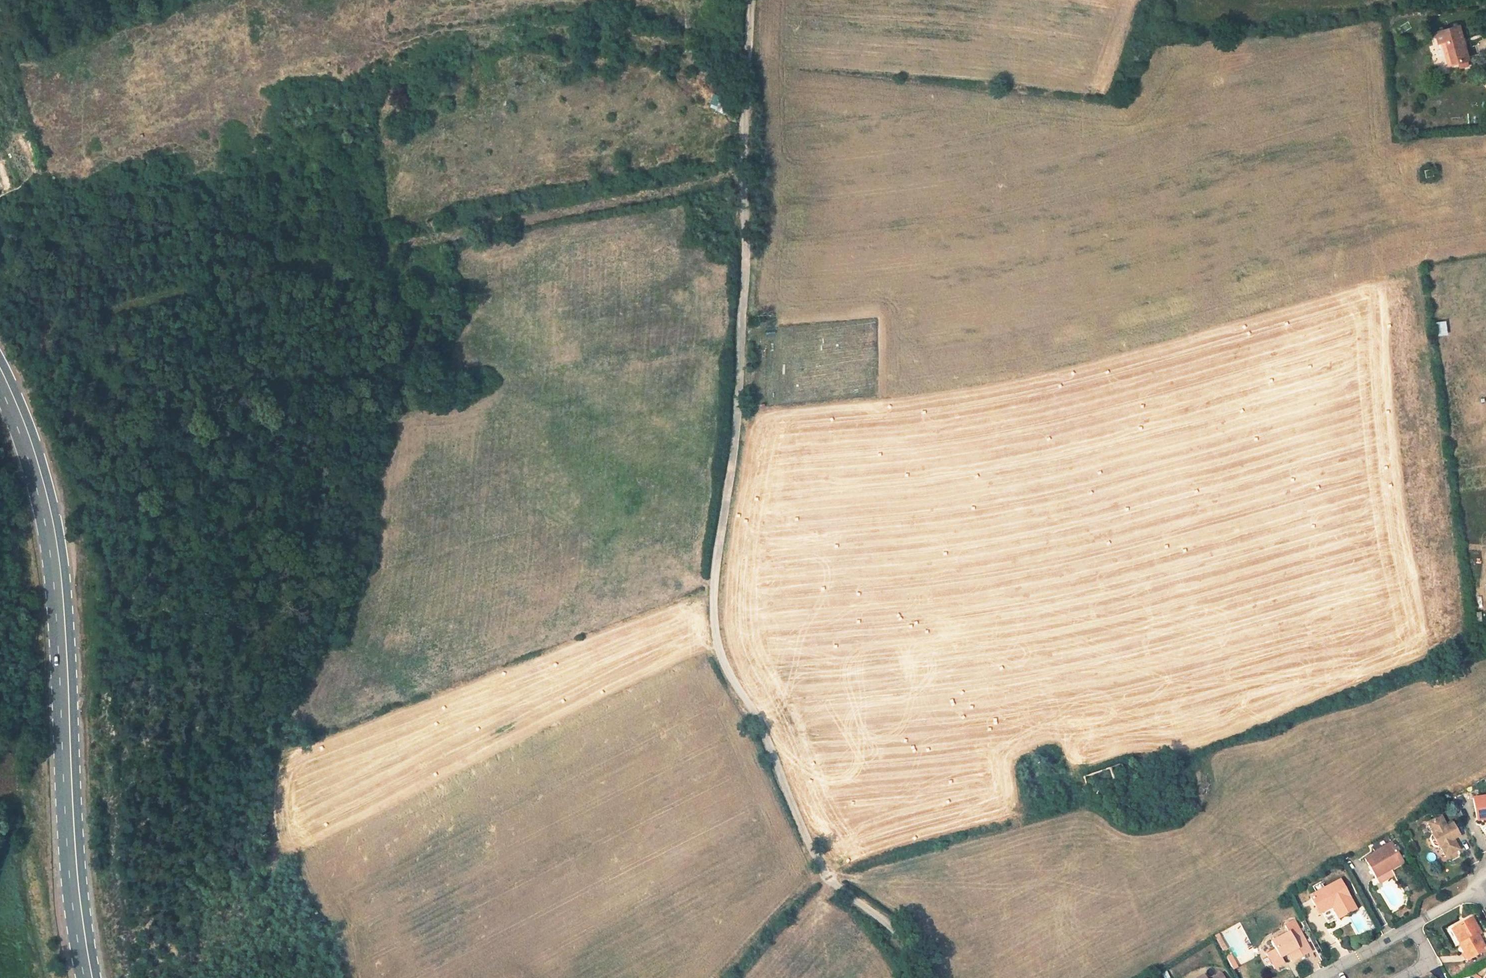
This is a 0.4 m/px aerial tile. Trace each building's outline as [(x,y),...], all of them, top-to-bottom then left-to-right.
[(1463,62),(1455,30),(1432,36),(1434,47),(1438,46),(1444,67),(1463,62)] [(1419,173),(1421,181),(1430,178),(1427,170),(1419,173)] [(1112,789),(1113,789),(1107,769),(1081,778),(1083,784),(1078,786),(1082,798),(1112,789)] [(1473,799),(1477,821),(1485,819),(1485,796),(1473,799)] [(1446,827),(1440,816),(1427,823),(1433,834),(1431,835),(1430,839),(1433,846),(1437,847),(1439,846),(1445,857),(1458,850),(1453,839),(1460,835),(1453,823),(1446,827)] [(1402,861),(1391,843),(1365,859),(1376,878),(1391,869),(1390,867),(1402,861)] [(1350,856),(1353,860),(1359,857),(1357,852),(1350,856)] [(1394,874),(1391,869),(1376,878),(1379,883),(1394,874)] [(1355,909),(1340,880),(1324,889),(1316,893),(1310,896),(1315,906),(1317,905),(1321,912),(1332,906),(1338,918),(1355,909)] [(1324,889),(1321,882),(1312,887),(1316,893),(1324,889)] [(1338,918),(1332,906),(1321,912),(1327,924),(1338,918)] [(1472,918),(1454,928),(1461,941),(1463,939),(1464,942),(1459,945),(1468,960),(1485,950),(1485,949),(1478,935),(1481,933),(1472,918)] [(1309,949),(1294,921),(1285,926),(1289,933),(1272,941),(1276,950),(1267,954),(1272,965),(1282,960),(1280,957),(1289,952),(1293,960),(1302,955),(1300,953),(1309,949)] [(1461,941),(1454,928),(1451,930),(1459,945),(1464,942),(1463,939),(1461,941)] [(1226,948),(1220,937),(1216,940),(1222,951),(1226,948)] [(1236,967),(1230,956),(1226,958),(1232,969),(1236,967)]
